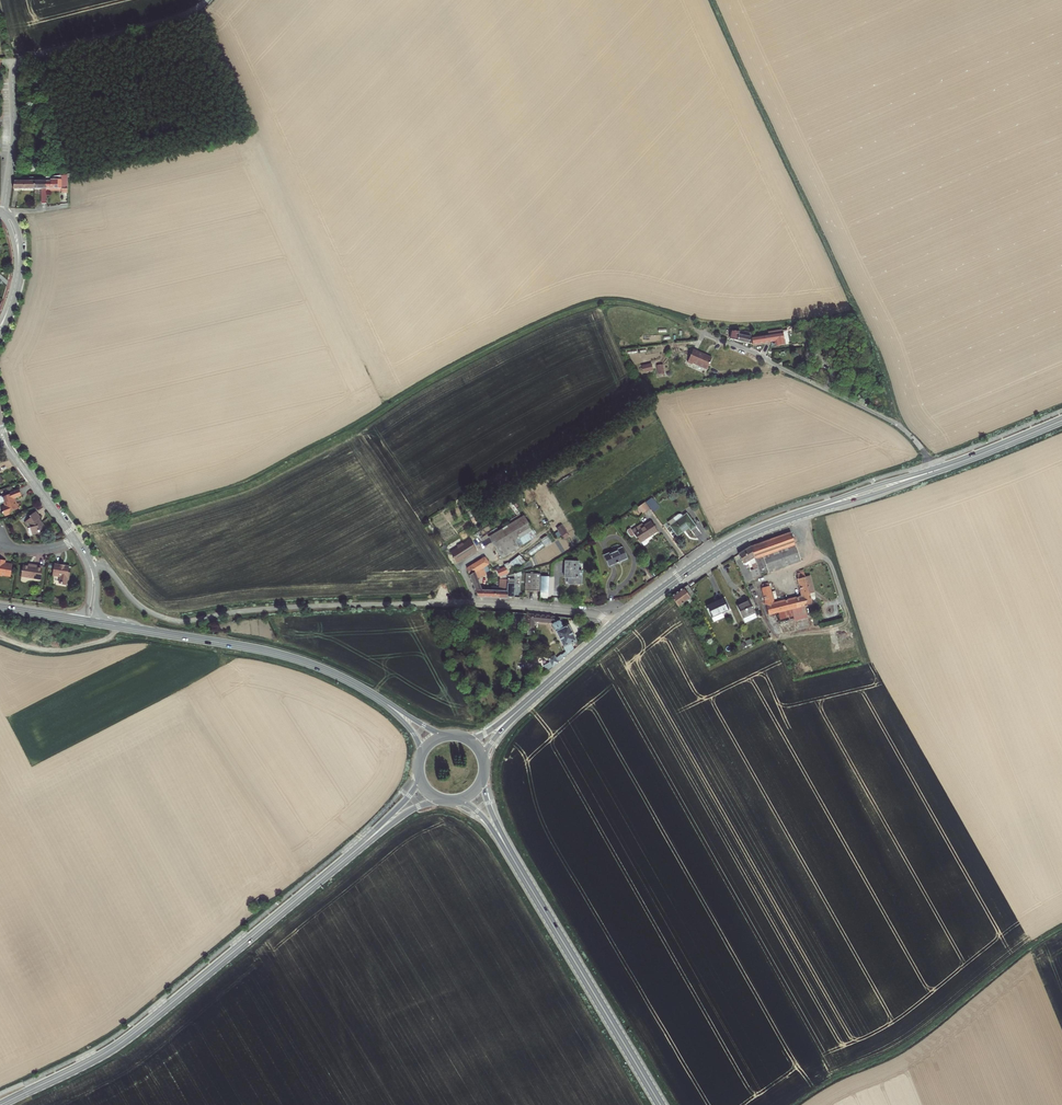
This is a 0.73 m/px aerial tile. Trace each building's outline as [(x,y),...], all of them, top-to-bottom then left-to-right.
[(67,174),(59,175),(59,189),(68,189),(67,174)] [(46,177),(46,189),(59,189),(59,175),(46,177)] [(16,179),(15,179),(14,181),(13,189),(35,189),(35,179),(35,176),(30,177),(30,179),(25,180),(25,177),(16,178),(16,179)] [(46,177),(35,179),(35,189),(41,189),(46,189),(46,177)] [(739,331),(732,331),(732,332),(730,339),(737,341),(749,344),(751,333),(745,332),(744,333),(739,331)] [(773,334),(752,338),(752,344),(781,340),(780,333),(774,334),(774,332),(772,333),(773,334)] [(712,358),(693,350),(687,362),(692,364),(693,363),(707,369),(712,358)] [(6,504),(1,506),(5,514),(13,511),(13,509),(21,506),(20,501),(17,502),(16,500),(15,498),(22,495),(19,487),(10,491),(10,493),(3,496),(6,504)] [(645,502),(638,506),(642,511),(645,509),(647,510),(650,508),(645,502)] [(32,516),(26,520),(29,525),(31,524),(34,535),(42,532),(42,531),(48,526),(44,521),(43,522),(41,520),(40,517),(43,515),(38,509),(31,514),(32,516)] [(691,530),(696,526),(686,514),(683,516),(682,515),(681,514),(679,514),(678,515),(668,522),(670,526),(677,536),(689,527),(691,530)] [(486,535),(481,538),(479,535),(471,540),(470,538),(453,549),(459,557),(475,546),(476,547),(489,539),(501,558),(519,548),(514,540),(532,529),(524,516),(488,537),(486,535)] [(634,535),(639,543),(654,533),(657,531),(651,521),(643,526),(638,529),(637,527),(631,531),(630,529),(628,530),(628,532),(630,536),(632,536),(634,535)] [(791,532),(750,547),(755,560),(760,575),(801,561),(791,532)] [(527,533),(516,540),(520,547),(531,540),(527,533)] [(755,560),(750,547),(738,554),(744,563),(749,560),(752,565),(754,570),(751,571),(753,578),(760,575),(755,560)] [(622,548),(604,556),(609,566),(618,562),(627,559),(622,548)] [(484,557),(467,569),(478,598),(507,599),(507,597),(508,576),(511,575),(510,572),(513,570),(509,562),(499,566),(500,569),(496,571),(500,579),(500,588),(495,587),(495,591),(479,590),(477,578),(482,576),(489,571),(486,565),(489,564),(484,557)] [(0,560),(0,576),(2,576),(2,575),(10,576),(11,563),(4,563),(4,561),(2,560),(0,560)] [(578,562),(565,561),(564,578),(569,578),(569,584),(578,584),(581,585),(581,571),(578,571),(578,562)] [(61,565),(53,564),(52,576),(59,576),(58,584),(66,585),(66,577),(68,577),(68,571),(67,571),(67,566),(61,565)] [(33,571),(24,570),(23,580),(41,582),(43,569),(38,568),(33,568),(33,571)] [(511,575),(508,576),(507,597),(513,597),(515,577),(522,575),(521,572),(511,575)] [(804,572),(797,574),(803,597),(773,604),(768,583),(762,585),(763,588),(762,588),(768,615),(777,612),(805,606),(812,604),(809,594),(814,593),(810,576),(805,577),(804,572)] [(540,574),(525,573),(525,590),(539,591),(540,574)] [(688,585),(684,589),(683,588),(671,597),(672,599),(678,607),(686,601),(697,615),(702,612),(691,597),(695,594),(688,585)] [(747,596),(735,602),(742,618),(755,613),(747,596)] [(724,598),(706,606),(713,621),(725,615),(723,612),(729,609),(724,598)] [(808,618),(805,606),(777,612),(779,620),(793,617),(794,621),(808,618)] [(553,618),(552,616),(527,614),(527,635),(535,635),(534,631),(533,621),(549,623),(553,618)] [(555,622),(553,618),(549,623),(551,623),(563,647),(566,652),(562,655),(561,654),(556,658),(555,655),(548,659),(550,662),(543,665),(548,671),(574,650),(571,644),(576,641),(569,625),(563,628),(559,620),(555,622)] [(247,902),(255,912),(267,903),(258,892),(247,902)]
